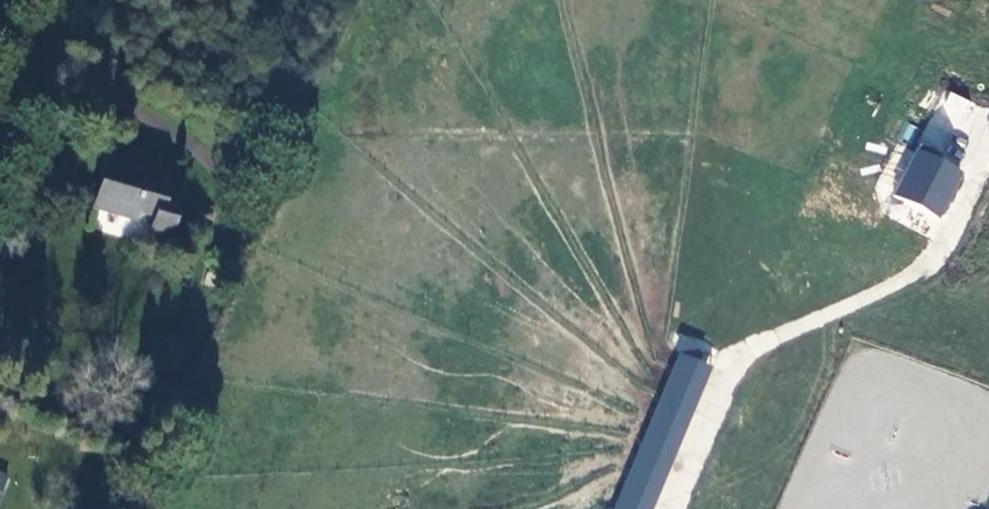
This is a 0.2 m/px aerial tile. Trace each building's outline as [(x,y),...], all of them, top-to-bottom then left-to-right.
[(964,168),(919,147),(896,194),(942,217),(964,168)] [(101,154),(87,206),(141,222),(136,238),(162,245),(178,188),(151,180),(154,169),(101,154)] [(677,352),(616,508),(654,508),(714,368),(677,352)] [(10,478),(0,474),(0,502),(10,478)]
